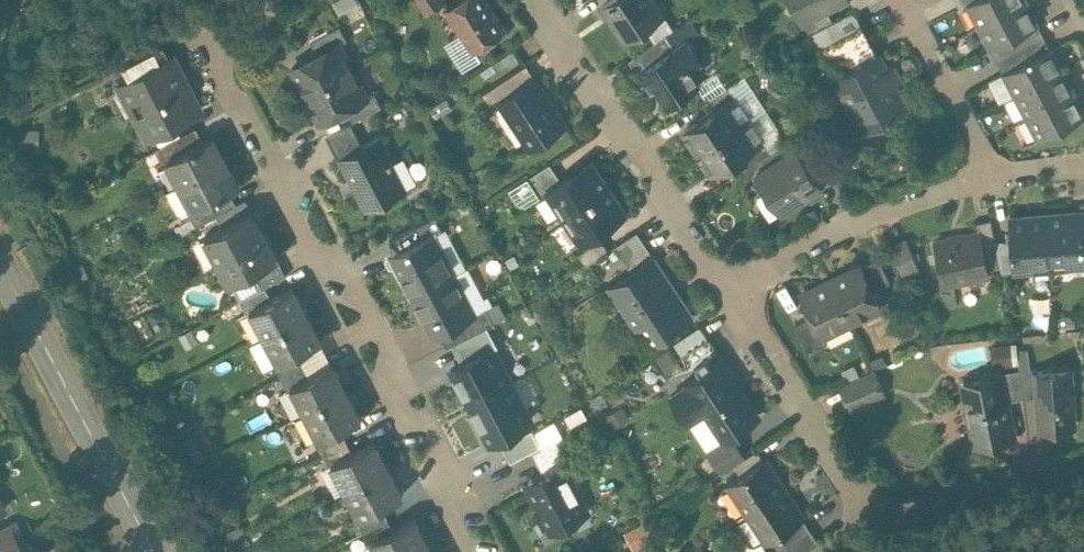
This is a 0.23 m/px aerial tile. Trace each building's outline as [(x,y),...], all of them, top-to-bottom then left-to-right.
[(339,9),(359,0),(335,0),(339,9)] [(368,11),(362,0),(361,0),(344,9),(350,20),(368,11)] [(426,9),(441,0),(421,0),(426,9)] [(485,0),(460,0),(448,8),(475,48),(504,29),(485,0)] [(602,6),(625,41),(664,15),(655,2),(652,4),(649,0),(610,0),(602,6)] [(803,19),(826,7),(839,0),(793,0),(803,19)] [(967,3),(979,25),(1026,1),(1025,0),(972,0),(967,3)] [(1026,1),(979,25),(991,48),(1014,36),(1038,24),(1026,1)] [(826,7),(803,19),(810,32),(818,27),(833,20),(826,7)] [(861,22),(819,45),(826,60),(845,50),(854,66),(878,53),(861,22)] [(340,24),(311,40),(318,53),(339,42),(339,43),(347,39),(340,24)] [(1038,24),(1014,36),(1021,47),(1044,35),(1038,24)] [(666,34),(635,55),(643,68),(674,47),(666,34)] [(1044,35),(1021,47),(1027,59),(1050,47),(1044,35)] [(991,48),(997,60),(1021,47),(1014,36),(991,48)] [(674,47),(643,68),(656,88),(667,104),(698,84),(688,68),(701,60),(688,40),(675,48),(674,47)] [(318,53),(292,67),(306,93),(353,68),(339,43),(339,42),(318,53)] [(164,44),(124,65),(131,78),(170,57),(164,44)] [(1021,47),(997,60),(1003,71),(1027,59),(1021,47)] [(1027,59),(1003,71),(1015,94),(1062,70),(1050,47),(1027,59)] [(854,66),(835,76),(864,130),(907,107),(894,83),(902,79),(894,64),(886,68),(878,53),(854,66)] [(131,78),(121,83),(122,85),(128,81),(144,110),(137,113),(149,136),(200,109),(172,56),(170,57),(131,78)] [(566,123),(548,95),(526,63),(483,91),(493,106),(500,101),(530,147),(566,123)] [(353,68),(306,93),(320,119),(346,106),(367,95),(367,94),(353,68)] [(1062,70),(1015,94),(1027,116),(1074,92),(1062,70)] [(728,85),(708,99),(715,109),(735,96),(728,85)] [(374,90),(367,94),(367,95),(346,106),(353,120),(382,105),(374,90)] [(1027,116),(1039,139),(1083,115),(1083,112),(1074,92),(1027,116)] [(715,109),(698,121),(684,130),(698,151),(749,117),(735,96),(715,109)] [(749,117),(698,151),(712,172),(743,152),(763,138),(749,117)] [(351,121),(334,130),(328,134),(340,157),(363,144),(351,121)] [(196,125),(155,147),(162,161),(168,158),(168,157),(203,138),(196,125)] [(818,150),(805,127),(788,138),(796,150),(797,150),(803,159),(818,150)] [(203,138),(168,157),(168,158),(181,182),(226,159),(213,133),(203,138)] [(363,144),(340,157),(366,208),(408,186),(407,185),(404,187),(391,163),(395,161),(381,135),(363,144)] [(763,138),(743,152),(750,163),(771,149),(763,138)] [(796,150),(761,173),(760,179),(767,190),(773,192),(784,207),(780,210),(781,212),(820,186),(817,181),(803,159),(797,150),(796,150)] [(226,159),(181,182),(195,207),(195,208),(230,189),(240,184),(226,159)] [(548,190),(564,215),(608,186),(591,161),(562,180),(550,162),(528,177),(540,195),(548,190)] [(608,186),(564,215),(581,241),(596,231),(625,212),(608,186)] [(230,189),(195,208),(195,207),(189,210),(196,224),(217,214),(216,213),(237,202),(230,189)] [(246,197),(237,202),(216,213),(217,214),(222,225),(253,209),(246,197)] [(222,225),(206,234),(230,281),(253,269),(277,256),(253,209),(222,225)] [(1047,213),(1051,281),(1053,281),(1051,259),(1066,258),(1067,265),(1083,263),(1083,239),(1082,210),(1081,211),(1081,215),(1067,216),(1067,212),(1047,213)] [(1047,213),(1010,216),(1012,243),(1012,251),(1014,251),(1015,269),(1034,267),(1034,261),(1049,260),(1050,281),(1051,281),(1047,213)] [(436,214),(390,238),(396,250),(433,231),(434,232),(443,228),(436,214)] [(991,218),(977,221),(979,231),(980,231),(983,247),(996,244),(991,218)] [(637,230),(615,245),(633,271),(655,257),(637,230)] [(396,250),(390,254),(412,295),(455,273),(434,232),(433,231),(396,250)] [(596,231),(581,241),(586,248),(579,253),(587,264),(609,249),(596,231)] [(979,231),(935,240),(945,284),(989,275),(983,247),(980,231),(979,231)] [(908,240),(891,247),(903,273),(919,266),(908,240)] [(1012,243),(996,244),(1002,270),(1015,269),(1014,251),(1012,251),(1012,243)] [(277,256),(253,269),(263,287),(266,286),(287,274),(277,256)] [(879,256),(861,265),(873,289),(891,281),(879,256)] [(666,273),(655,257),(633,271),(609,287),(635,326),(652,315),(664,332),(689,315),(676,296),(673,298),(664,283),(665,281),(666,278),(666,275),(666,273)] [(860,265),(832,279),(832,278),(831,278),(831,279),(852,320),(881,306),(861,265),(861,264),(860,265)] [(455,273),(412,295),(425,319),(431,316),(439,332),(476,313),(475,312),(466,294),(458,298),(448,278),(456,274),(455,273)] [(961,294),(994,286),(991,275),(959,283),(961,294)] [(831,279),(831,278),(830,279),(831,279),(803,293),(803,292),(802,293),(813,315),(822,335),(823,334),(852,320),(831,279)] [(263,287),(240,299),(247,312),(255,308),(254,307),(272,297),(266,286),(263,287)] [(272,297),(254,307),(255,308),(268,333),(307,313),(293,286),(272,297)] [(476,313),(439,332),(446,346),(494,321),(486,306),(475,312),(476,313)] [(307,313),(268,333),(282,359),(283,360),(300,351),(321,340),(307,313)] [(813,315),(795,323),(808,351),(827,342),(823,334),(822,335),(813,315)] [(700,324),(674,341),(691,367),(717,350),(700,324)] [(655,352),(669,375),(684,365),(669,343),(655,352)] [(494,346),(451,369),(469,404),(512,381),(494,346)] [(300,351),(283,360),(282,359),(274,363),(281,376),(306,362),(300,351)] [(723,437),(759,413),(723,359),(687,382),(688,385),(672,395),(689,421),(692,419),(687,413),(701,404),(723,437)] [(306,362),(281,376),(287,388),(291,386),(291,385),(312,374),(306,362)] [(312,374),(291,385),(291,386),(305,413),(348,390),(333,363),(312,374)] [(841,380),(851,407),(888,394),(878,366),(841,380)] [(1036,367),(1020,368),(1023,396),(1038,396),(1035,370),(1037,370),(1036,367)] [(1037,370),(1035,370),(1038,396),(1040,429),(1060,427),(1060,422),(1074,421),(1070,367),(1037,370)] [(1020,368),(1000,372),(1001,375),(1002,375),(1007,399),(1023,396),(1020,368)] [(1001,375),(963,383),(969,413),(974,412),(979,438),(1014,432),(1007,399),(1002,375),(1001,375)] [(512,381),(469,404),(490,442),(515,429),(516,426),(532,418),(512,381)] [(348,390),(305,413),(319,438),(319,439),(341,428),(362,417),(348,390)] [(543,440),(561,435),(557,420),(539,425),(543,440)] [(341,428),(319,439),(319,438),(315,440),(322,453),(347,440),(341,428)] [(744,455),(730,434),(708,449),(722,470),(744,455)] [(557,437),(532,450),(544,474),(564,463),(577,488),(582,485),(557,437)] [(347,440),(322,453),(328,466),(336,462),(335,461),(353,452),(347,440)] [(353,452),(335,461),(336,462),(350,487),(389,467),(374,440),(353,452)] [(757,448),(735,463),(742,473),(764,458),(757,448)] [(742,473),(728,482),(748,512),(784,487),(765,458),(764,458),(742,473)] [(564,463),(544,474),(548,480),(530,490),(551,530),(588,510),(577,488),(564,463)] [(389,467),(350,487),(363,513),(364,514),(382,505),(403,494),(389,467)] [(784,487),(748,512),(767,541),(780,533),(803,517),(804,517),(785,487),(784,487)] [(382,505),(364,514),(363,513),(356,517),(362,530),(388,516),(382,505)] [(388,516),(362,530),(369,543),(377,539),(376,538),(394,528),(388,517),(388,516)] [(401,525),(394,528),(376,538),(377,539),(384,551),(414,551),(429,544),(415,517),(401,525)] [(803,517),(780,533),(787,543),(810,528),(803,517)] [(0,528),(0,551),(14,551),(19,547),(7,524),(0,528)] [(787,543),(793,551),(804,551),(819,542),(810,528),(787,543)]
